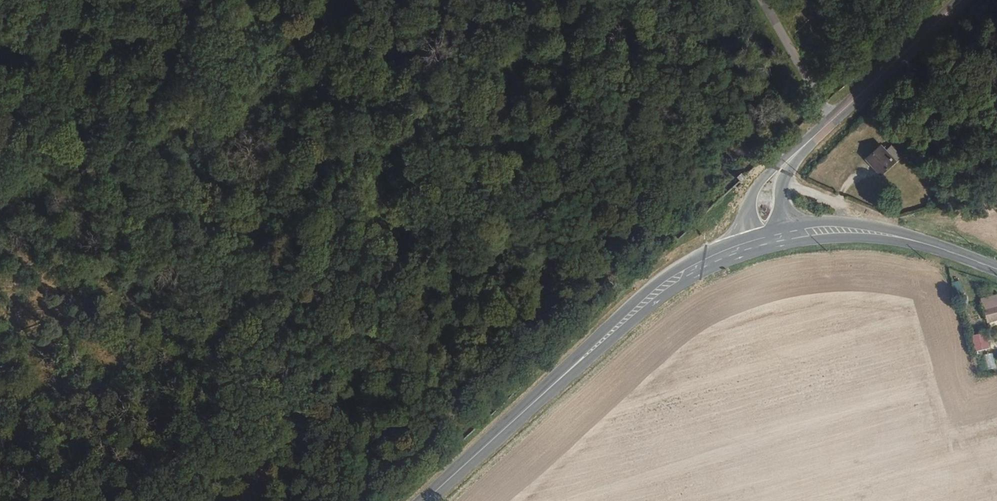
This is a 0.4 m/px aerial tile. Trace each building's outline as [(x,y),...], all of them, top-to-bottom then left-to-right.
[(900,159),(882,142),(864,159),(880,175),(900,159)] [(948,244),(946,250),(977,261),(979,254),(948,244)] [(982,299),(988,325),(996,323),(996,295),(982,299)] [(989,350),(985,335),(973,338),(978,353),(989,350)] [(987,370),(996,368),(993,353),(983,355),(987,370)]
